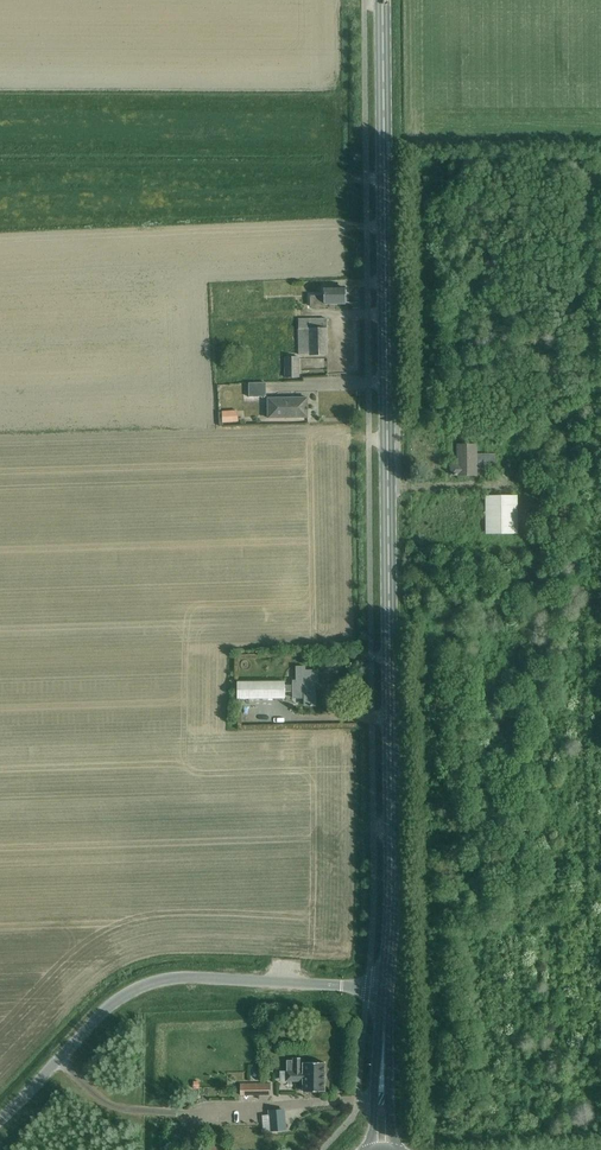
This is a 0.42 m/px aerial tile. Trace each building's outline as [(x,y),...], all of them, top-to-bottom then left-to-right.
[(311,298),(311,307),(326,306),(326,304),(345,304),(345,302),(347,302),(347,297),(346,297),(346,292),(347,292),(347,289),(325,289),(325,298),(311,298)] [(299,356),(310,356),(328,355),(327,320),(299,320),(299,356)] [(283,359),(284,378),(298,377),(297,359),(283,359)] [(266,383),(250,383),(250,385),(250,397),(267,397),(266,385),(266,383)] [(308,419),(308,399),(269,400),(270,419),(308,419)] [(237,411),(223,412),(223,422),(238,421),(237,411)] [(454,476),(476,475),(476,468),(488,468),(488,469),(496,469),(496,454),(488,454),(488,456),(476,456),(476,445),(458,445),(458,465),(451,465),(451,475),(454,475),(454,476)] [(487,497),(487,533),(516,533),(516,497),(487,497)] [(285,682),(238,682),(238,699),(286,698),(286,691),(292,691),(292,698),(303,698),(304,705),(314,705),(313,683),(316,683),(316,671),(303,671),(303,667),(294,667),(295,680),(292,680),(292,684),(285,684),(285,682)] [(287,1071),(286,1071),(286,1081),(303,1081),(303,1091),(325,1091),(325,1063),(313,1063),(303,1063),(303,1071),(302,1071),(302,1057),(293,1057),(293,1060),(287,1060),(287,1071)] [(240,1086),(240,1095),(268,1095),(268,1086),(240,1086)] [(284,1110),(269,1111),(271,1130),(285,1129),(284,1110)]
